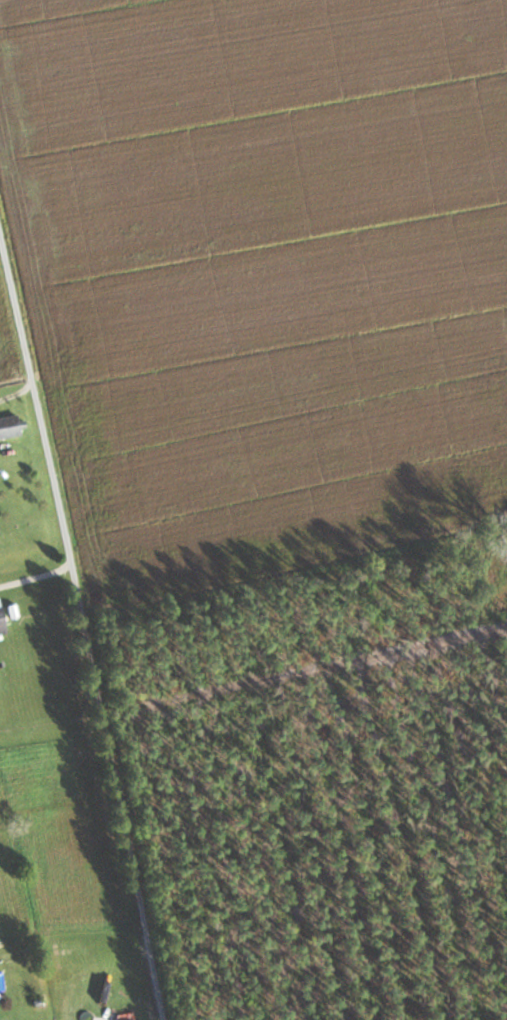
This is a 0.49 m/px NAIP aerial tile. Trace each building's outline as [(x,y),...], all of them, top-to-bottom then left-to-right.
[(19,436),(17,416),(0,417),(0,437),(19,436)]
